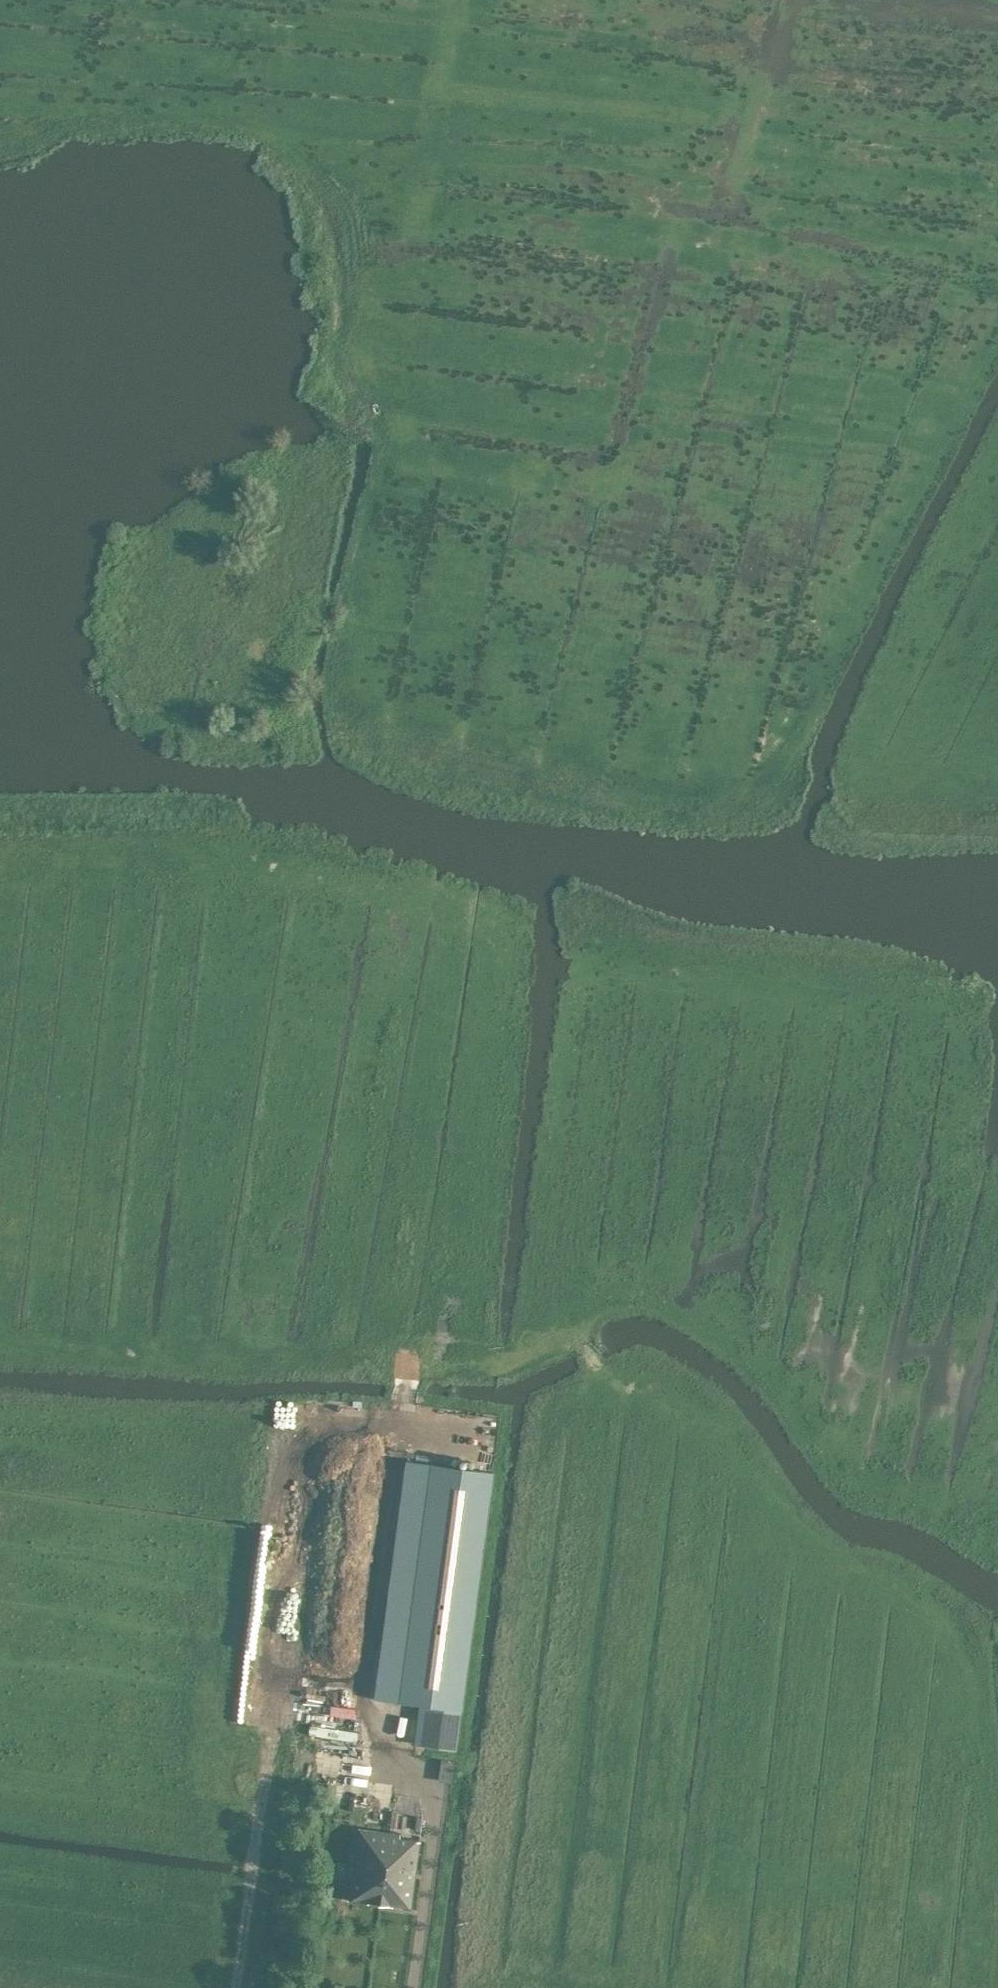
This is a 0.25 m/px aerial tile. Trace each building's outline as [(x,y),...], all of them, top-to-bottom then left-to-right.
[(455,1748),(491,1470),(405,1459),(373,1697),(437,1706),(436,1708),(428,1707),(423,1744),(455,1748)] [(349,1728),(358,1662),(326,1658),(317,1724),(349,1728)] [(455,1785),(458,1759),(446,1758),(447,1751),(435,1750),(431,1782),(455,1785)] [(345,1897),(408,1907),(419,1836),(355,1826),(345,1897)]
